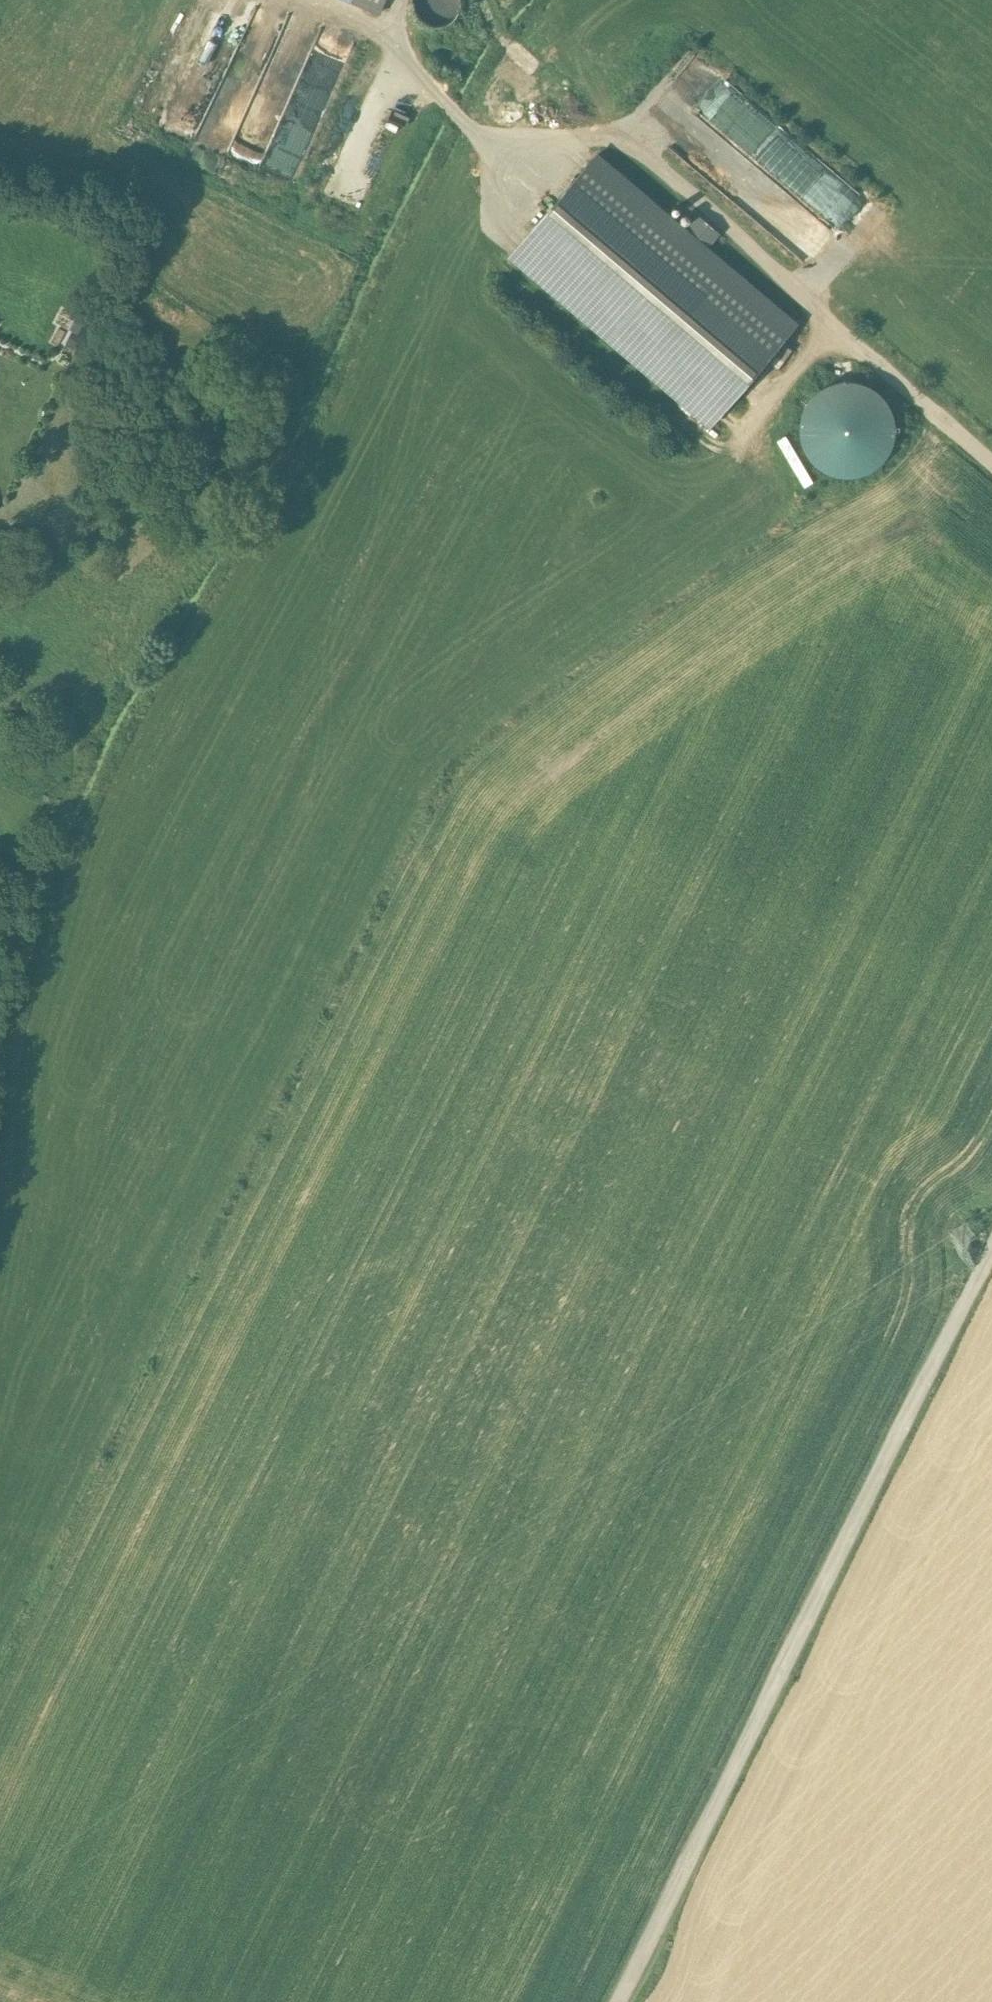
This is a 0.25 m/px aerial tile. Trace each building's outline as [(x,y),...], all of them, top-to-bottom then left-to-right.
[(381,12),(386,0),(351,0),(381,12)] [(510,255),(711,426),(798,324),(707,247),(688,230),(597,153),(510,255)] [(688,230),(707,247),(719,232),(700,216),(688,230)] [(81,310),(68,341),(82,347),(95,317),(81,310)] [(804,457),(886,482),(911,401),(829,375),(804,457)]
